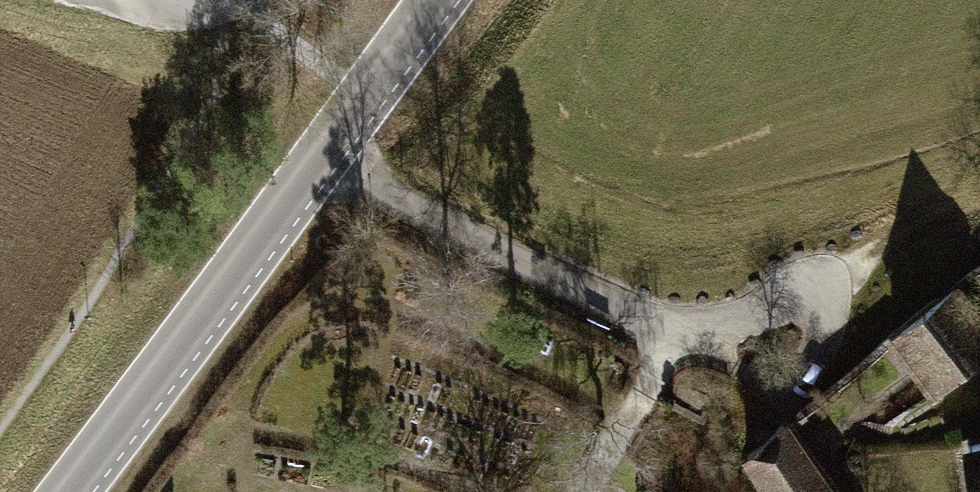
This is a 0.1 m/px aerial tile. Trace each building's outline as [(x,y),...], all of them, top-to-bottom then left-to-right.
[(895,343),(936,395),(979,361),(979,322),(958,293),(895,343)] [(786,425),(775,432),(770,423),(751,434),(757,444),(744,453),(748,459),(736,467),(745,481),(756,474),(767,491),(833,491),(819,469),(815,472),(786,425)] [(967,447),(973,491),(979,491),(979,445),(967,447)]
